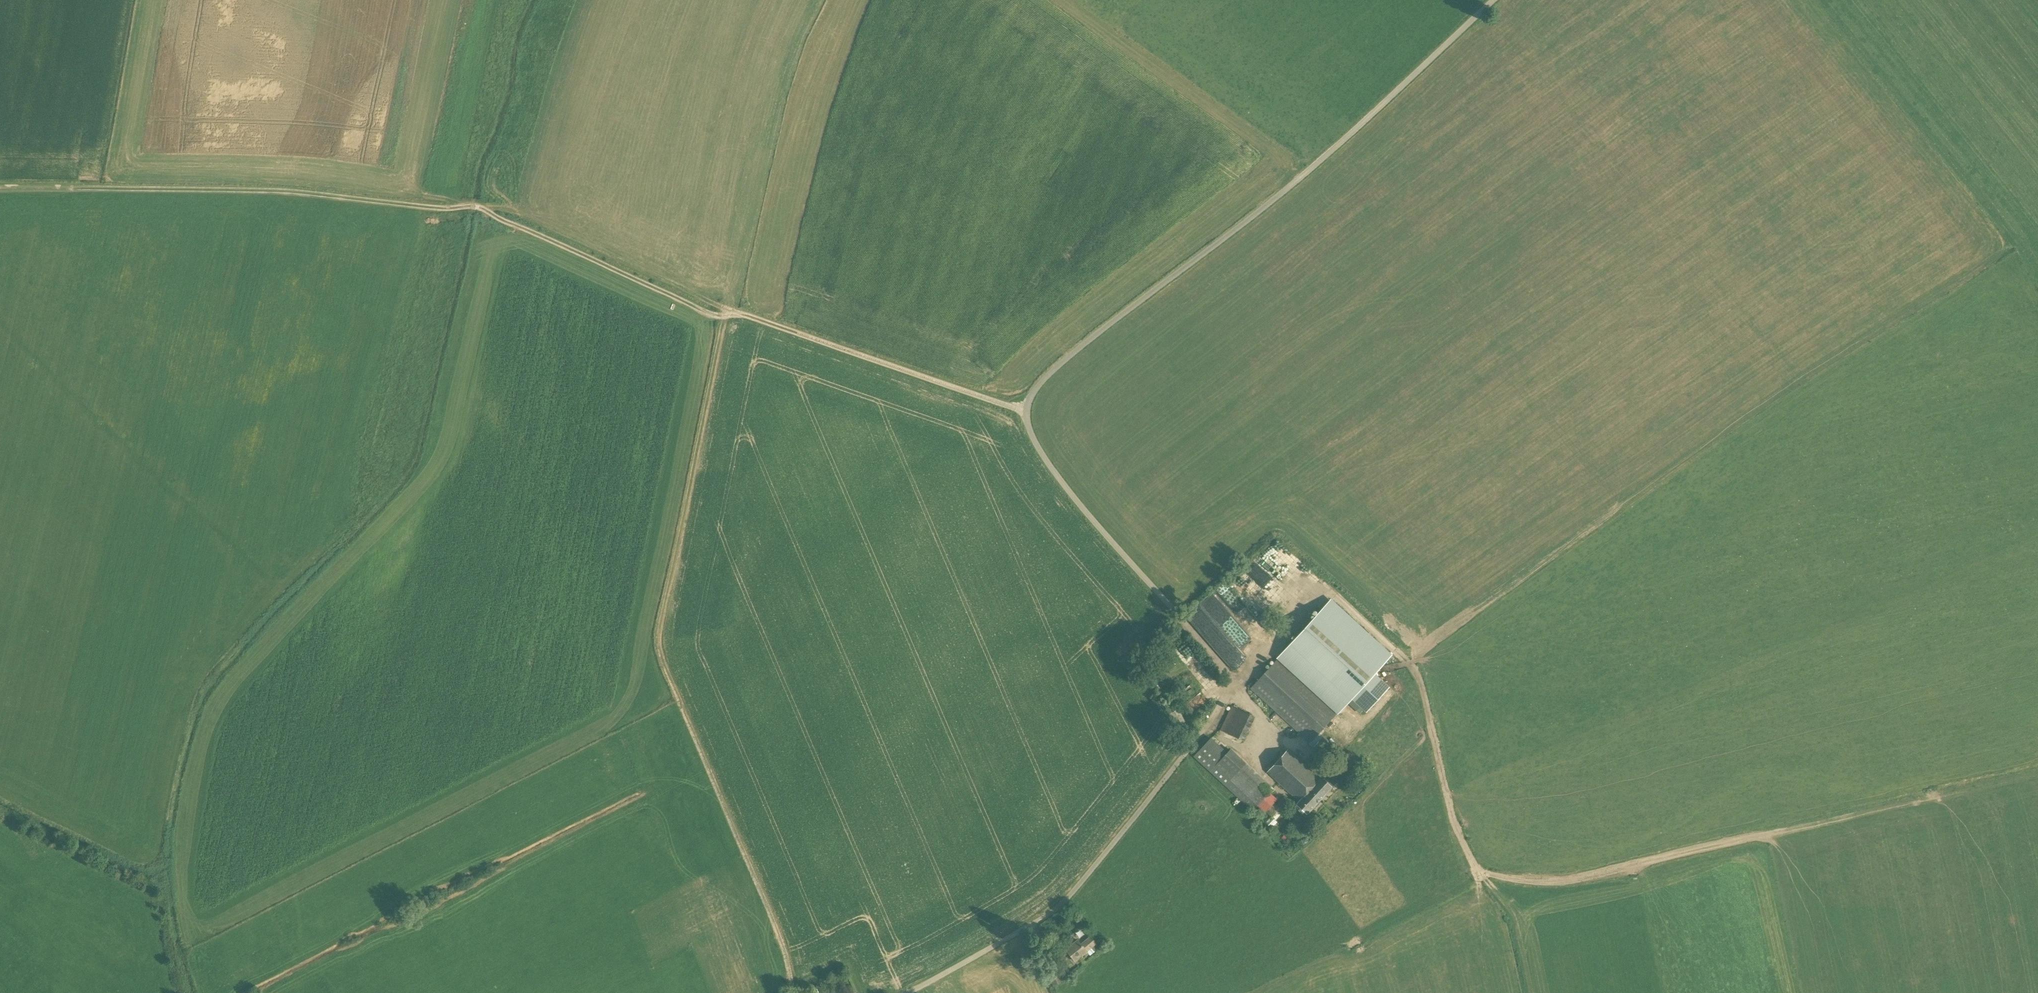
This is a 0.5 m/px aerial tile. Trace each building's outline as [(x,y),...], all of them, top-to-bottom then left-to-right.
[(1275,574),(1280,569),(1262,555),(1258,560),(1275,574)] [(1391,655),(1331,600),(1250,688),(1310,743),(1338,712),(1339,713),(1348,703),(1359,714),(1363,710),(1366,712),(1389,687),(1374,674),(1391,655)] [(1241,742),(1253,718),(1231,707),(1219,731),(1241,742)] [(1318,742),(1314,747),(1321,754),(1326,749),(1318,742)] [(1215,766),(1227,777),(1243,759),(1232,748),(1215,766)] [(1288,749),(1277,762),(1320,800),(1332,787),(1321,777),(1320,779),(1288,749)] [(1320,800),(1277,762),(1267,772),(1299,801),(1297,804),(1307,814),(1320,800)] [(1277,800),(1269,793),(1258,805),(1265,812),(1277,800)] [(1284,799),(1281,806),(1286,808),(1289,802),(1284,799)] [(1079,941),(1067,950),(1075,961),(1087,951),(1086,951),(1096,943),(1091,938),(1082,945),(1079,941)] [(1055,965),(1045,970),(1053,986),(1063,981),(1061,977),(1056,967),(1055,965)] [(1060,965),(1056,967),(1061,977),(1065,975),(1060,965)]
